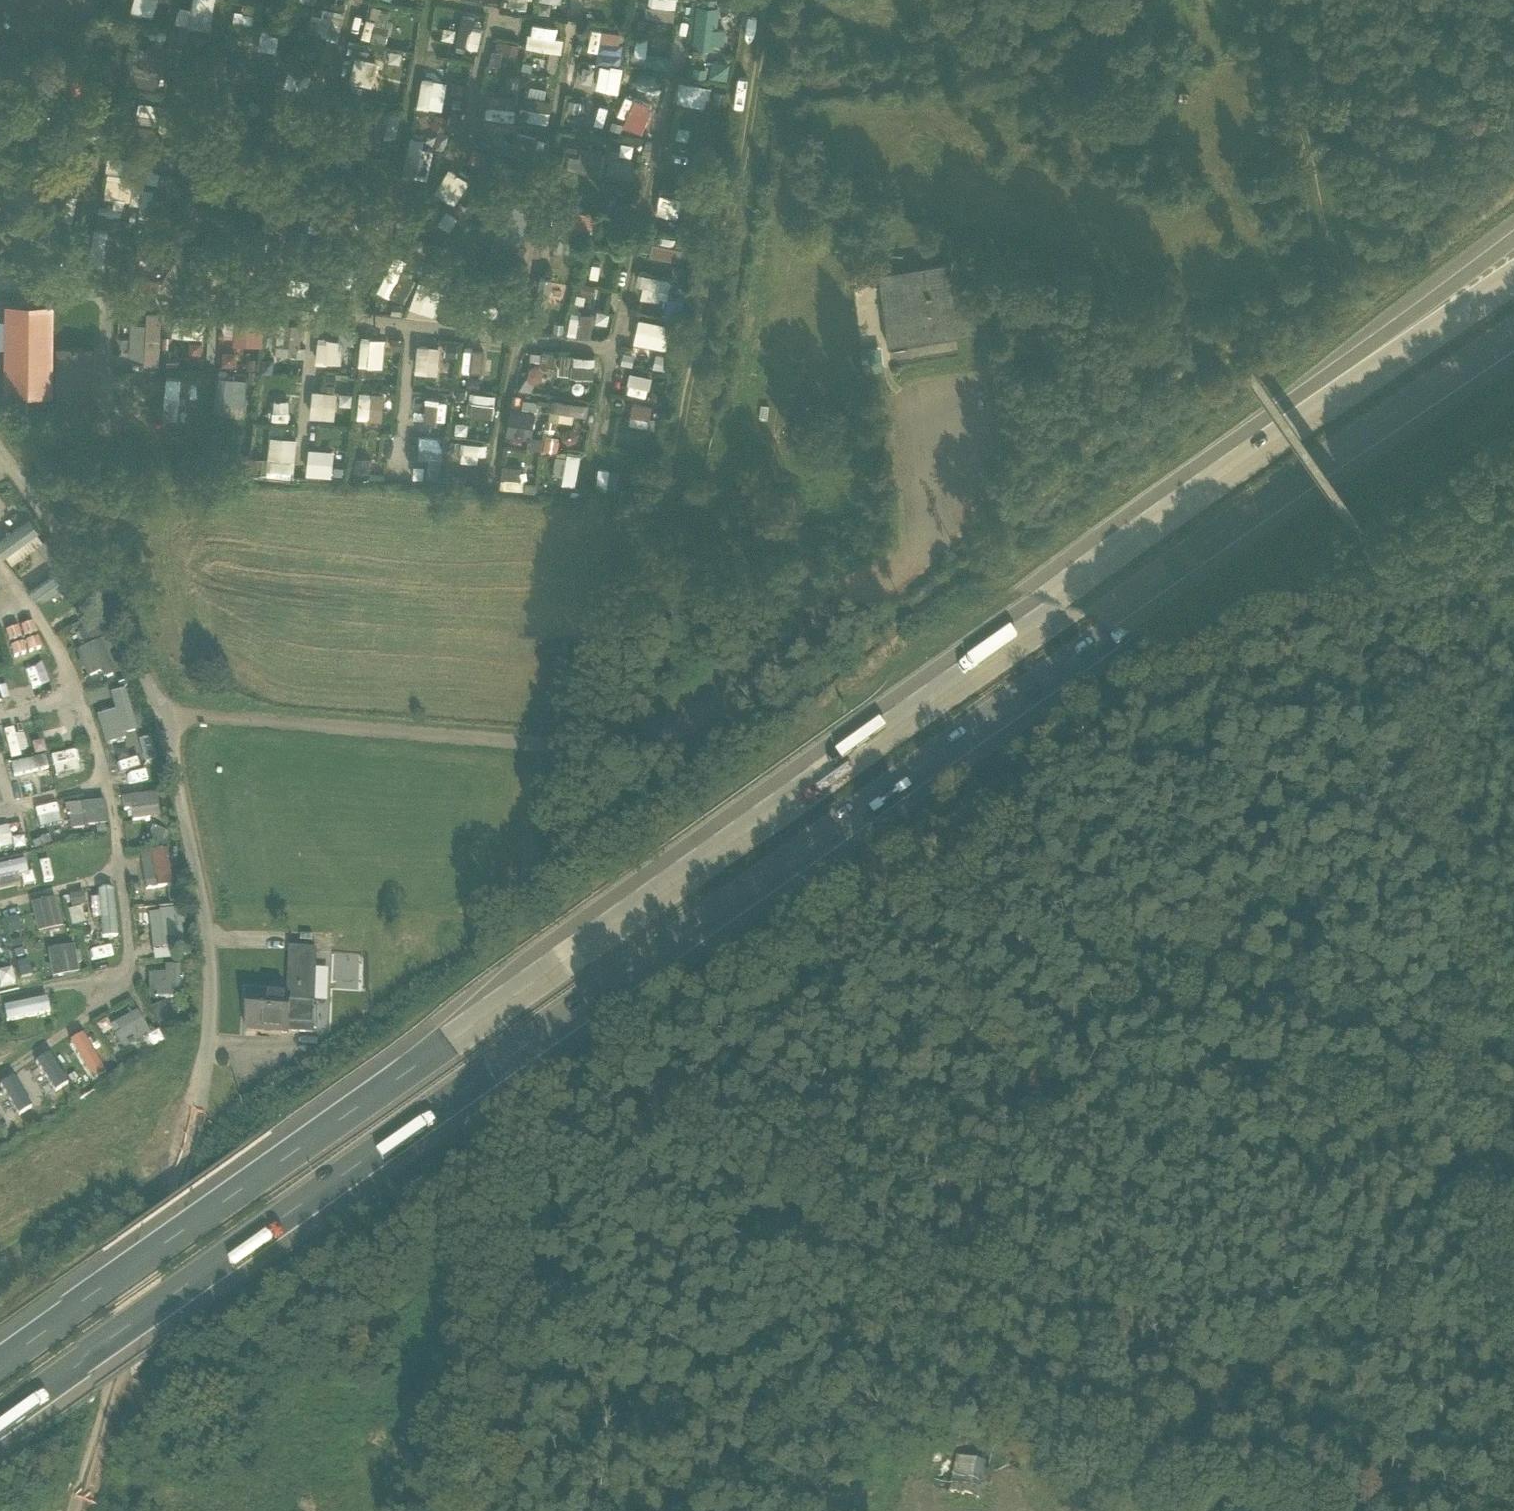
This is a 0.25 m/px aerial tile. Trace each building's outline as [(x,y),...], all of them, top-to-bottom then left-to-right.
[(29,41),(52,22),(47,16),(67,0),(0,0),(0,6),(29,41)] [(191,3),(179,3),(178,21),(212,23),(213,0),(191,0),(191,3)] [(721,6),(698,4),(695,46),(717,48),(721,6)] [(459,12),(452,43),(476,49),(483,17),(459,12)] [(563,36),(557,35),(558,26),(529,20),(525,45),(560,52),(563,36)] [(261,27),(257,45),(276,50),(281,32),(261,27)] [(586,49),(616,51),(617,29),(588,27),(586,49)] [(132,43),(132,62),(144,62),(144,66),(164,67),(164,43),(132,43)] [(351,55),(348,80),(371,82),(373,57),(351,55)] [(417,76),(414,105),(440,107),(443,79),(417,76)] [(704,106),(710,85),(679,77),(673,97),(704,106)] [(484,105),(484,115),(513,116),(513,105),(484,105)] [(406,136),(402,172),(427,174),(431,139),(406,136)] [(617,150),(604,150),(604,172),(629,173),(630,141),(617,141),(617,150)] [(572,143),(569,166),(595,169),(598,147),(572,143)] [(650,238),(647,251),(674,256),(676,243),(650,238)] [(375,288),(401,300),(417,262),(392,251),(375,288)] [(961,333),(978,331),(974,303),(950,306),(945,266),(889,272),(896,335),(960,328),(961,333)] [(639,269),(634,291),(665,298),(670,275),(639,269)] [(534,273),(529,317),(544,318),(549,275),(534,273)] [(406,304),(432,313),(441,285),(416,276),(406,304)] [(58,298),(8,297),(5,392),(56,393),(58,298)] [(156,362),(158,309),(126,308),(124,361),(156,362)] [(565,331),(589,333),(591,311),(567,309),(565,331)] [(171,334),(203,334),(203,312),(171,312),(171,334)] [(655,342),(660,319),(635,314),(630,337),(655,342)] [(231,317),(231,343),(262,343),(263,317),(231,317)] [(273,354),(301,354),(302,321),(274,321),(273,354)] [(381,365),(384,336),(359,333),(355,362),(381,365)] [(314,361),(341,362),(342,336),(315,335),(314,361)] [(437,370),(437,342),(414,342),(413,370),(437,370)] [(482,345),(460,345),(459,368),(481,369),(482,345)] [(539,362),(551,362),(551,349),(539,348),(539,362)] [(556,371),(593,372),(593,351),(557,350),(556,371)] [(623,388),(647,392),(651,373),(628,368),(623,388)] [(231,410),(232,375),(215,375),(214,409),(231,410)] [(334,415),(334,388),(308,388),(307,415),(334,415)] [(382,416),(382,389),(356,388),(356,416),(382,416)] [(467,413),(492,414),(493,390),(468,389),(467,413)] [(417,415),(435,417),(438,397),(419,395),(417,415)] [(547,412),(584,418),(587,400),(550,395),(547,412)] [(627,418),(648,421),(651,402),(630,399),(627,418)] [(507,404),(504,431),(530,435),(534,407),(507,404)] [(265,434),(264,470),(292,472),(293,435),(265,434)] [(551,469),(561,471),(559,480),(573,483),(578,453),(555,449),(551,469)] [(421,477),(421,456),(400,455),(399,476),(421,477)] [(520,487),(522,464),(500,462),(498,485),(520,487)] [(0,540),(0,552),(3,556),(8,553),(39,531),(30,518),(0,540)] [(59,562),(24,585),(32,598),(36,595),(68,576),(59,562)] [(81,632),(88,648),(102,641),(104,646),(113,642),(103,622),(81,632)] [(33,625),(20,630),(23,640),(36,636),(33,625)] [(17,630),(4,635),(8,645),(21,641),(17,630)] [(38,640),(25,644),(28,655),(41,651),(38,640)] [(88,648),(80,652),(90,674),(103,668),(107,676),(116,672),(104,646),(102,641),(88,648)] [(22,645),(10,649),(13,660),(26,655),(22,645)] [(28,671),(9,675),(13,693),(32,689),(28,671)] [(124,691),(111,695),(121,727),(134,723),(124,691)] [(22,734),(2,739),(7,761),(27,755),(22,734)] [(67,771),(87,768),(85,750),(64,752),(67,771)] [(44,758),(33,761),(38,778),(49,775),(44,758)] [(32,768),(22,770),(27,795),(38,792),(32,768)] [(22,770),(11,773),(16,797),(27,795),(22,770)] [(159,792),(122,798),(124,811),(133,810),(134,817),(150,815),(148,807),(161,805),(159,792)] [(63,807),(66,830),(105,825),(102,801),(63,807)] [(33,819),(58,813),(56,805),(31,811),(33,819)] [(0,834),(0,844),(3,856),(17,853),(12,831),(0,834)] [(166,852),(143,855),(147,882),(156,881),(157,886),(171,884),(166,852)] [(29,885),(24,857),(1,862),(6,890),(29,885)] [(113,889),(95,890),(97,938),(115,937),(113,889)] [(67,908),(83,906),(82,893),(66,895),(67,908)] [(54,900),(29,903),(33,933),(58,929),(54,900)] [(79,908),(66,911),(70,927),(83,924),(79,908)] [(175,910),(162,912),(166,948),(179,946),(175,910)] [(16,918),(3,920),(6,935),(19,932),(16,918)] [(8,936),(16,978),(29,976),(20,933),(8,936)] [(104,938),(85,943),(89,962),(109,957),(104,938)] [(73,948),(45,950),(46,977),(75,975),(73,948)] [(315,951),(291,950),(289,998),(290,998),(290,1001),(313,1001),(315,951)] [(165,975),(155,975),(155,996),(176,996),(176,967),(165,967),(165,975)] [(289,998),(249,996),(247,1031),(288,1033),(288,1032),(312,1033),(313,1001),(290,1001),(290,998),(289,998)] [(48,1013),(44,997),(0,1009),(0,1016),(2,1025),(48,1013)] [(113,1030),(110,1022),(134,1012),(131,1005),(93,1022),(99,1037),(113,1030)] [(136,1020),(113,1033),(124,1053),(147,1040),(136,1020)] [(80,1034),(63,1043),(84,1083),(102,1073),(80,1034)] [(48,1053),(32,1062),(50,1094),(66,1085),(48,1053)] [(13,1117),(31,1108),(13,1076),(0,1083),(0,1093),(13,1117)] [(979,1469),(968,1467),(965,1478),(956,1477),(952,1500),(979,1505),(984,1478),(978,1476),(979,1469)]
